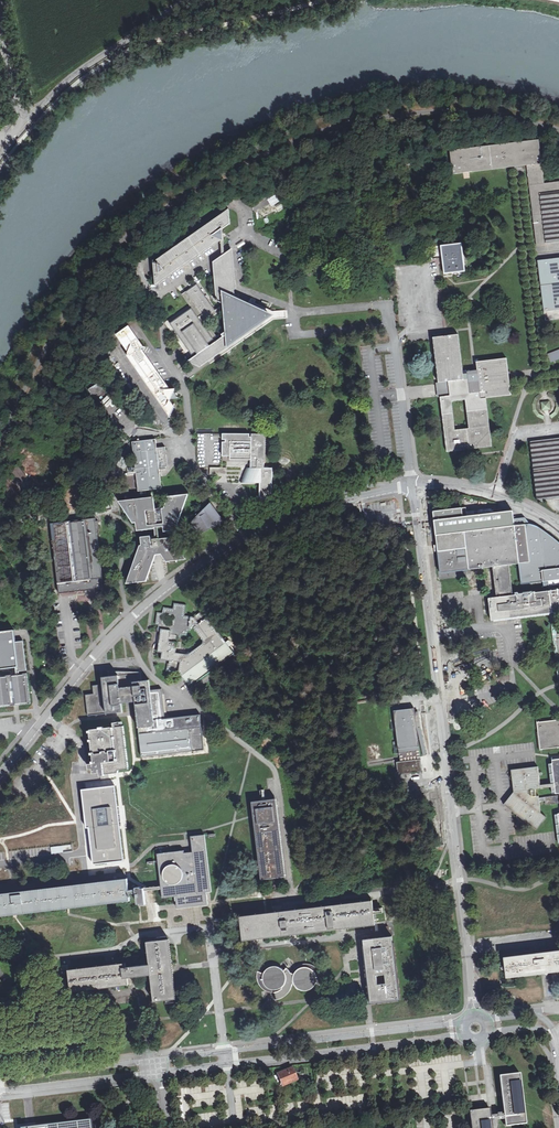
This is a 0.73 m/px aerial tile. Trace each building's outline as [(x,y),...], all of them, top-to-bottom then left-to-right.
[(450,150),(453,173),(515,166),(515,168),(522,167),(522,165),(527,164),(537,243),(558,241),(558,181),(545,182),(539,139),(450,150)] [(276,190),(266,196),(270,202),(272,206),(279,202),(277,199),(279,197),(276,190)] [(278,211),(285,208),(283,202),(275,205),(278,211)] [(220,240),(223,240),(222,228),(229,223),(229,212),(157,263),(155,262),(154,263),(153,262),(154,279),(155,283),(170,273),(218,239),(220,240)] [(461,243),(441,246),(444,273),(465,271),(461,243)] [(224,255),(222,256),(213,262),(216,297),(215,299),(225,303),(226,306),(226,310),(228,328),(230,344),(267,317),(267,316),(267,315),(267,314),(268,313),(235,297),(231,250),(224,255)] [(538,261),(546,321),(558,319),(558,258),(538,261)] [(197,284),(185,292),(204,318),(215,311),(197,284)] [(204,318),(185,292),(182,295),(192,308),(214,339),(217,337),(206,321),(222,310),(226,310),(226,306),(221,306),(215,311),(204,318)] [(192,308),(170,324),(192,355),(196,352),(214,339),(192,308)] [(130,326),(117,335),(129,351),(127,355),(170,415),(174,406),(170,400),(170,399),(175,389),(169,389),(142,350),(144,347),(130,326)] [(230,344),(228,328),(217,337),(214,339),(196,352),(198,355),(189,362),(198,367),(230,344)] [(455,451),(457,450),(458,453),(470,453),(470,449),(492,446),(486,397),(511,395),(509,379),(508,372),(506,358),(477,362),(478,372),(475,373),(473,373),(463,374),(459,335),(446,336),(433,338),(440,391),(441,397),(447,452),(455,451)] [(549,354),(551,361),(558,358),(558,350),(549,354)] [(98,384),(90,389),(94,395),(102,389),(98,384)] [(548,393),(548,397),(552,398),(556,403),(556,408),(554,412),(553,413),(550,416),(552,419),(557,415),(558,410),(558,401),(555,396),(548,393)] [(542,398),(540,395),(535,399),(533,405),(534,412),(539,418),(544,420),(545,416),(541,414),(538,410),(537,405),(538,401),(542,398)] [(101,402),(111,411),(117,405),(108,396),(101,402)] [(550,402),(542,403),(543,412),(551,411),(550,402)] [(267,433),(253,433),(253,455),(258,455),(258,468),(248,467),(242,480),(261,481),(260,498),(263,498),(263,501),(269,501),(269,498),(272,498),(272,495),(272,467),(269,467),(269,465),(266,465),(266,462),(267,462),(267,433)] [(537,501),(558,499),(558,438),(530,441),(537,501)] [(148,489),(149,498),(153,498),(152,489),(161,488),(159,466),(167,465),(165,446),(156,447),(155,439),(133,441),(138,491),(148,489)] [(18,467),(11,472),(20,483),(27,477),(18,467)] [(129,582),(131,582),(131,585),(138,584),(138,581),(148,580),(147,571),(150,571),(149,567),(151,567),(151,563),(153,562),(153,558),(155,558),(154,553),(159,553),(163,552),(164,557),(166,556),(167,561),(169,561),(170,564),(177,563),(176,560),(184,559),(183,554),(181,555),(180,551),(178,551),(178,546),(176,547),(174,538),(166,539),(166,535),(159,536),(158,523),(164,522),(165,530),(178,528),(177,521),(178,521),(178,518),(177,516),(179,516),(178,512),(179,512),(179,507),(182,507),(181,503),(184,502),(184,499),(187,498),(186,494),(169,496),(170,500),(167,500),(168,504),(165,504),(166,509),(155,510),(153,498),(149,498),(122,502),(123,506),(125,506),(126,510),(129,510),(129,514),(131,514),(132,518),(134,518),(134,521),(137,521),(138,529),(155,527),(156,536),(142,538),(143,546),(140,547),(140,551),(138,551),(139,555),(137,555),(137,559),(135,560),(135,564),(133,565),(134,569),(132,569),(132,573),(128,574),(129,582)] [(213,503),(202,514),(198,514),(198,516),(198,517),(191,524),(200,535),(227,522),(213,503)] [(492,619),(516,616),(550,612),(550,614),(556,658),(558,658),(558,632),(557,632),(555,614),(555,611),(558,611),(558,587),(552,588),(552,589),(550,589),(548,580),(558,578),(558,540),(554,535),(546,530),(539,526),(530,523),(525,516),(514,517),(513,509),(463,515),(462,506),(433,510),(437,543),(434,544),(435,550),(438,550),(441,571),(493,566),(497,598),(491,599),(491,597),(489,597),(492,619)] [(95,518),(51,523),(59,593),(104,588),(95,518)] [(193,627),(195,617),(185,615),(186,604),(174,603),(173,608),(163,607),(162,613),(157,612),(155,624),(157,625),(157,629),(158,631),(160,633),(178,637),(180,638),(181,635),(186,636),(187,630),(190,630),(191,627),(193,627)] [(234,653),(207,617),(205,618),(200,612),(195,615),(195,617),(193,627),(203,640),(203,642),(201,644),(189,653),(188,654),(185,654),(176,653),(178,637),(160,633),(158,652),(162,652),(161,660),(168,660),(167,671),(178,672),(189,686),(234,653)] [(19,667),(16,642),(15,636),(14,630),(0,632),(0,669),(16,668),(19,667)] [(17,674),(19,674),(19,671),(27,670),(23,641),(16,642),(19,667),(16,668),(17,674)] [(92,695),(83,696),(86,718),(121,713),(120,701),(126,700),(134,699),(142,759),(206,749),(200,714),(165,719),(160,688),(149,690),(147,680),(140,681),(138,672),(99,678),(101,685),(90,687),(92,695)] [(15,705),(31,704),(27,673),(19,674),(17,674),(0,676),(0,707),(15,705)] [(393,710),(400,761),(420,759),(413,707),(393,710)] [(558,711),(558,718),(551,719),(537,721),(540,748),(558,746),(558,710),(558,711)] [(129,769),(123,726),(103,728),(103,727),(99,727),(99,729),(89,730),(88,731),(89,733),(90,733),(91,739),(89,739),(89,741),(91,742),(92,752),(91,752),(91,755),(92,754),(93,761),(92,761),(92,763),(89,764),(89,769),(92,769),(93,773),(99,772),(99,770),(100,770),(101,776),(105,775),(105,774),(107,774),(118,773),(118,770),(129,769)] [(552,758),(555,782),(540,784),(538,765),(511,769),(513,790),(504,803),(516,813),(518,825),(523,818),(537,829),(546,816),(541,812),(539,800),(547,799),(547,804),(558,802),(558,795),(539,797),(538,795),(536,795),(536,788),(555,786),(556,792),(558,792),(558,757),(552,758)] [(422,771),(420,759),(400,761),(397,762),(398,774),(422,771)] [(90,789),(82,790),(83,800),(85,817),(87,828),(89,828),(90,834),(91,848),(93,858),(93,864),(101,863),(118,861),(124,861),(123,854),(122,839),(120,829),(119,829),(116,806),(117,806),(116,794),(115,786),(108,787),(90,789)] [(276,801),(254,804),(255,816),(262,876),(269,875),(285,874),(276,801)] [(185,850),(157,854),(161,886),(161,888),(163,898),(177,896),(178,908),(195,905),(207,904),(206,892),(210,891),(203,834),(192,836),(193,851),(188,852),(185,852),(185,850)] [(0,895),(0,914),(13,912),(68,906),(130,898),(129,893),(129,890),(128,880),(66,887),(0,895)] [(141,886),(136,887),(136,889),(136,892),(138,904),(140,903),(141,905),(146,904),(145,897),(144,890),(144,888),(142,888),(141,888),(141,886)] [(292,913),(240,919),(242,938),(292,932),(375,923),(373,906),(372,903),(292,913)] [(392,936),(363,939),(371,1002),(400,998),(392,936)] [(168,939),(147,941),(150,964),(126,967),(126,963),(68,969),(71,992),(129,985),(128,977),(150,974),(151,983),(154,1001),(175,998),(173,980),(168,939)] [(504,957),(506,977),(545,972),(558,970),(558,950),(557,950),(556,951),(551,951),(547,951),(546,952),(504,957)] [(263,973),(257,971),(257,974),(257,978),(259,983),(261,987),(264,990),(266,987),(269,989),(272,989),(275,989),(279,999),(282,998),(285,996),(288,993),(290,990),(291,987),(292,984),(294,984),(296,986),(298,988),(301,989),(304,990),(308,990),(311,989),(315,986),(316,983),(322,986),(322,983),(323,979),(321,974),(319,971),(317,968),(313,966),(311,970),(307,968),(301,968),(297,971),(295,974),(290,972),(290,971),(288,969),(286,968),(284,970),(281,968),(278,966),(274,965),(269,967),(266,969),(263,973)] [(292,1068),(277,1074),(283,1086),(297,1079),(292,1068)] [(505,1119),(506,1124),(527,1121),(520,1071),(499,1074),(505,1114),(505,1119)] [(470,1111),(472,1127),(493,1127),(492,1121),(491,1115),(490,1108),(470,1111)] [(19,1127),(92,1127),(91,1119),(84,1119),(31,1126),(26,1127),(19,1127)]
